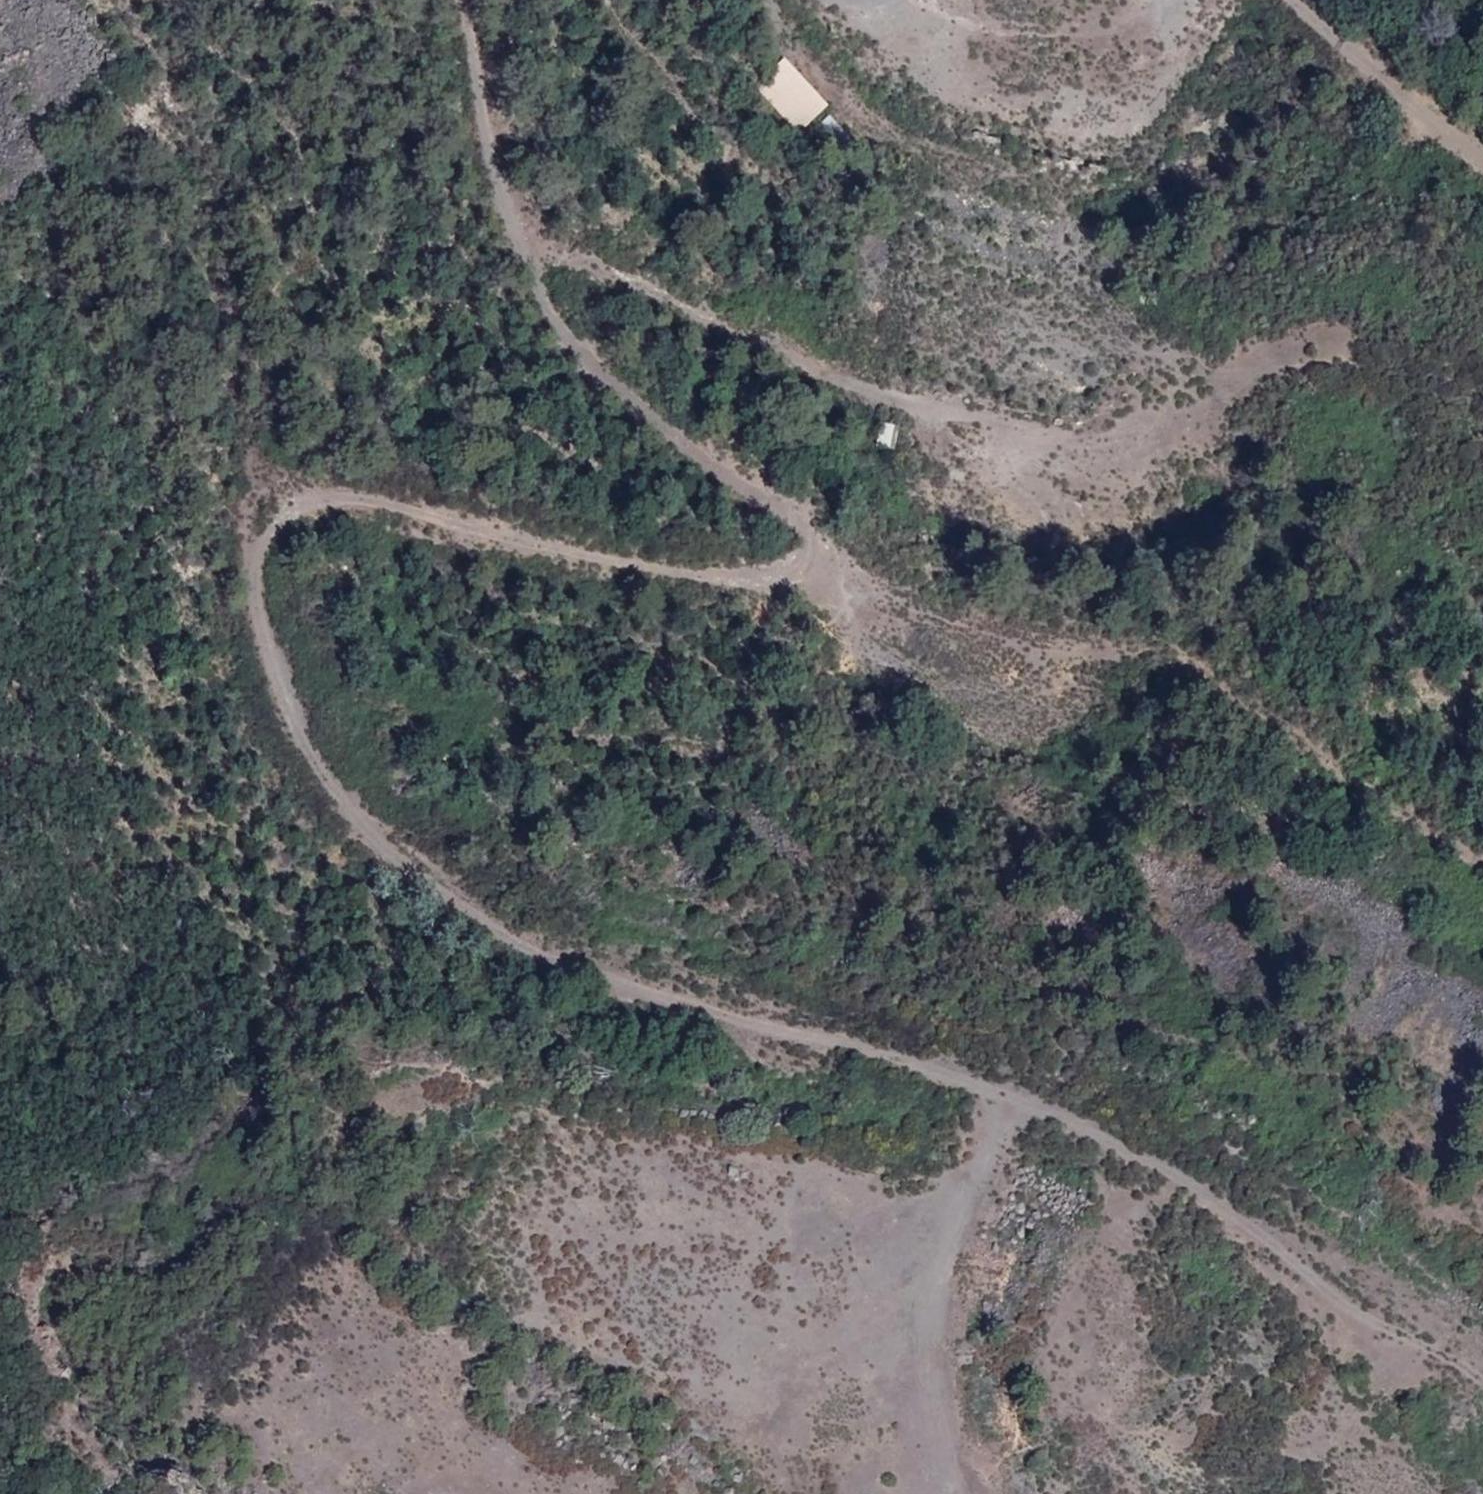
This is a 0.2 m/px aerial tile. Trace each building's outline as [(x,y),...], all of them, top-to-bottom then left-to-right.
[(799,132),(828,105),(782,55),(753,83),(799,132)] [(879,422),(875,445),(890,448),(895,424),(879,422)]
